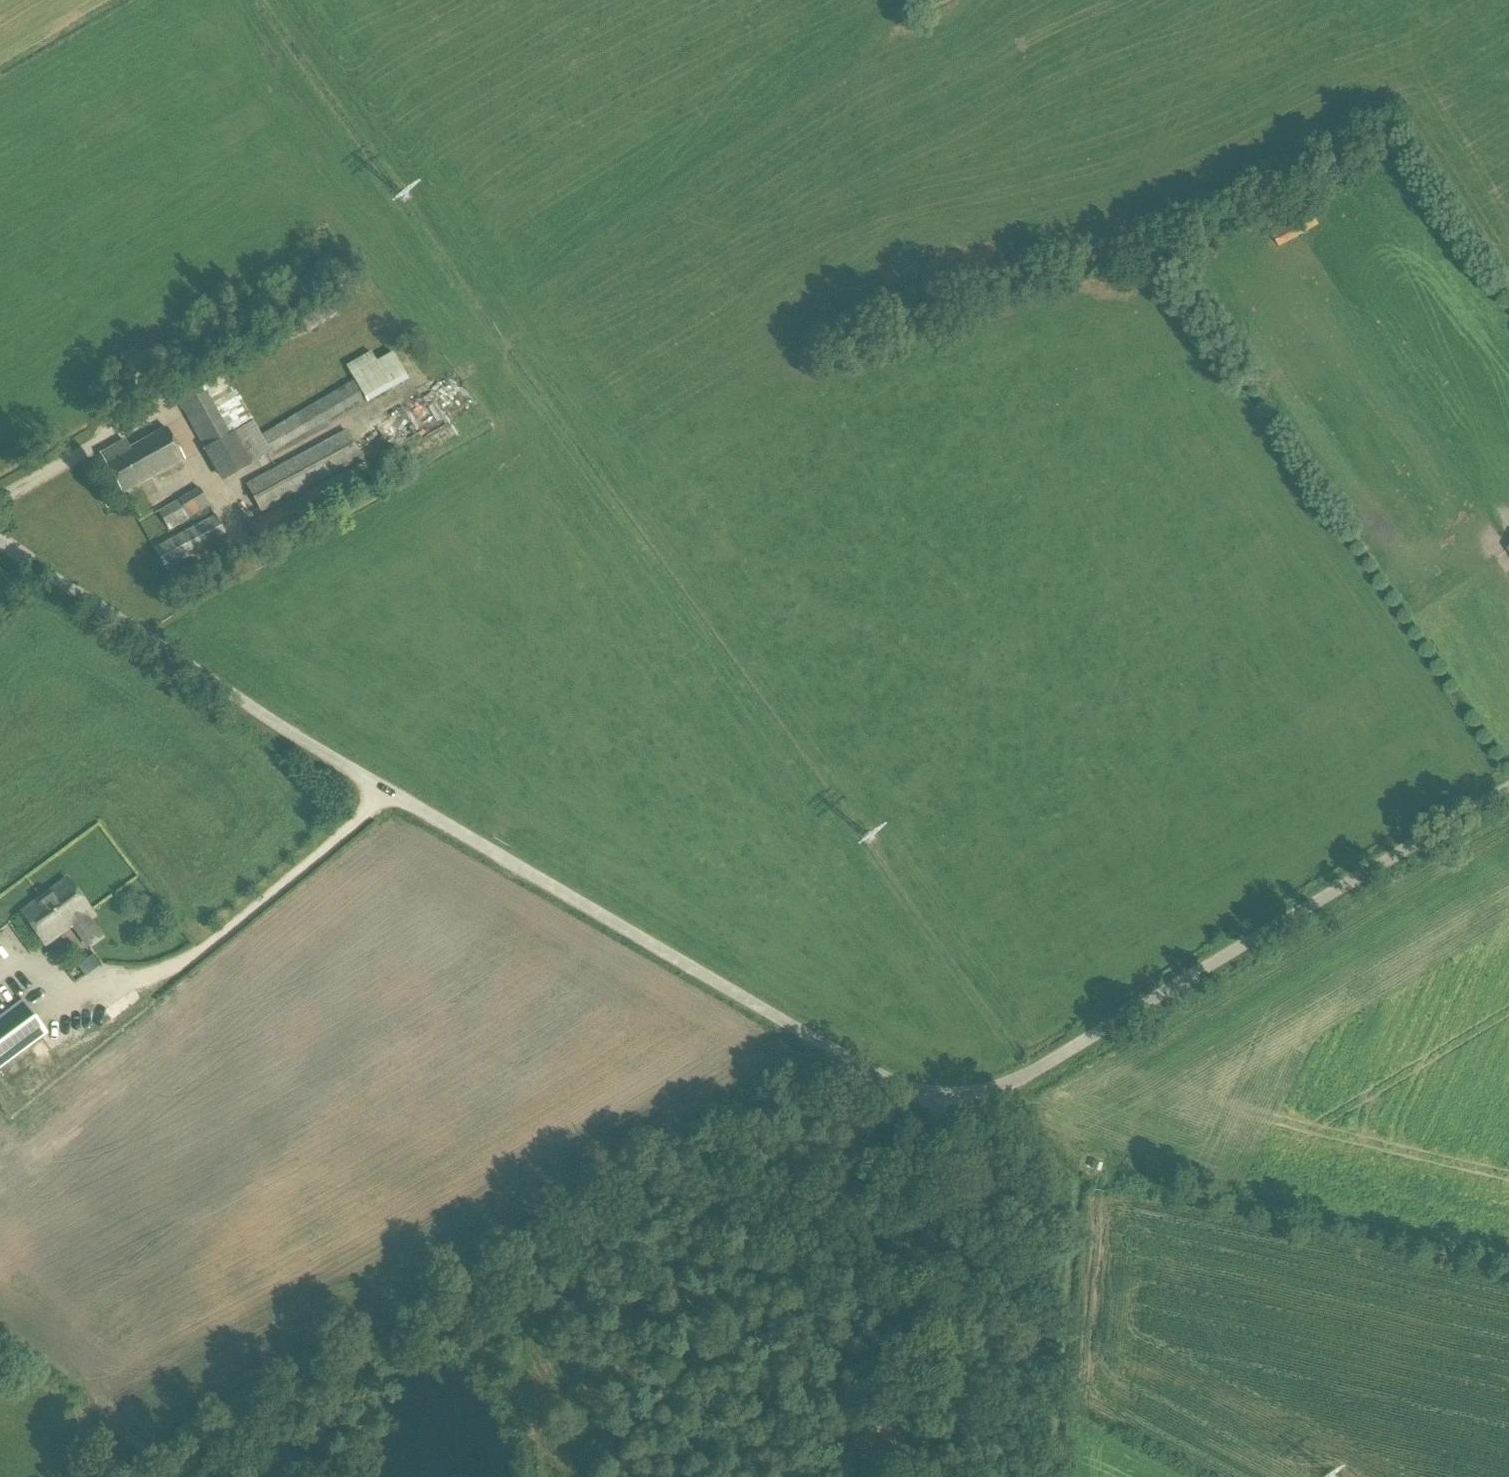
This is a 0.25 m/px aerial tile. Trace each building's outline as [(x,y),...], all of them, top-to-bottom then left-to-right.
[(1307,189),(1265,212),(1284,247),(1326,224),(1307,189)] [(227,374),(178,401),(225,482),(273,454),(365,399),(369,404),(410,380),(393,352),(377,362),(371,353),(347,368),(355,381),(263,436),(231,380),(227,374)] [(402,430),(412,421),(404,410),(393,419),(402,430)] [(126,442),(102,456),(124,495),(186,461),(167,429),(130,449),(126,442)] [(349,430),(249,485),(265,516),(250,524),(262,549),(378,487),(381,490),(390,486),(384,475),(375,479),(349,430)] [(201,488),(141,524),(152,543),(192,520),(196,527),(155,549),(180,593),(241,560),(217,514),(201,488)] [(69,880),(24,914),(48,946),(75,926),(90,947),(103,937),(87,916),(93,912),(69,880)] [(0,1021),(0,1072),(48,1036),(24,1003),(0,1021)]
